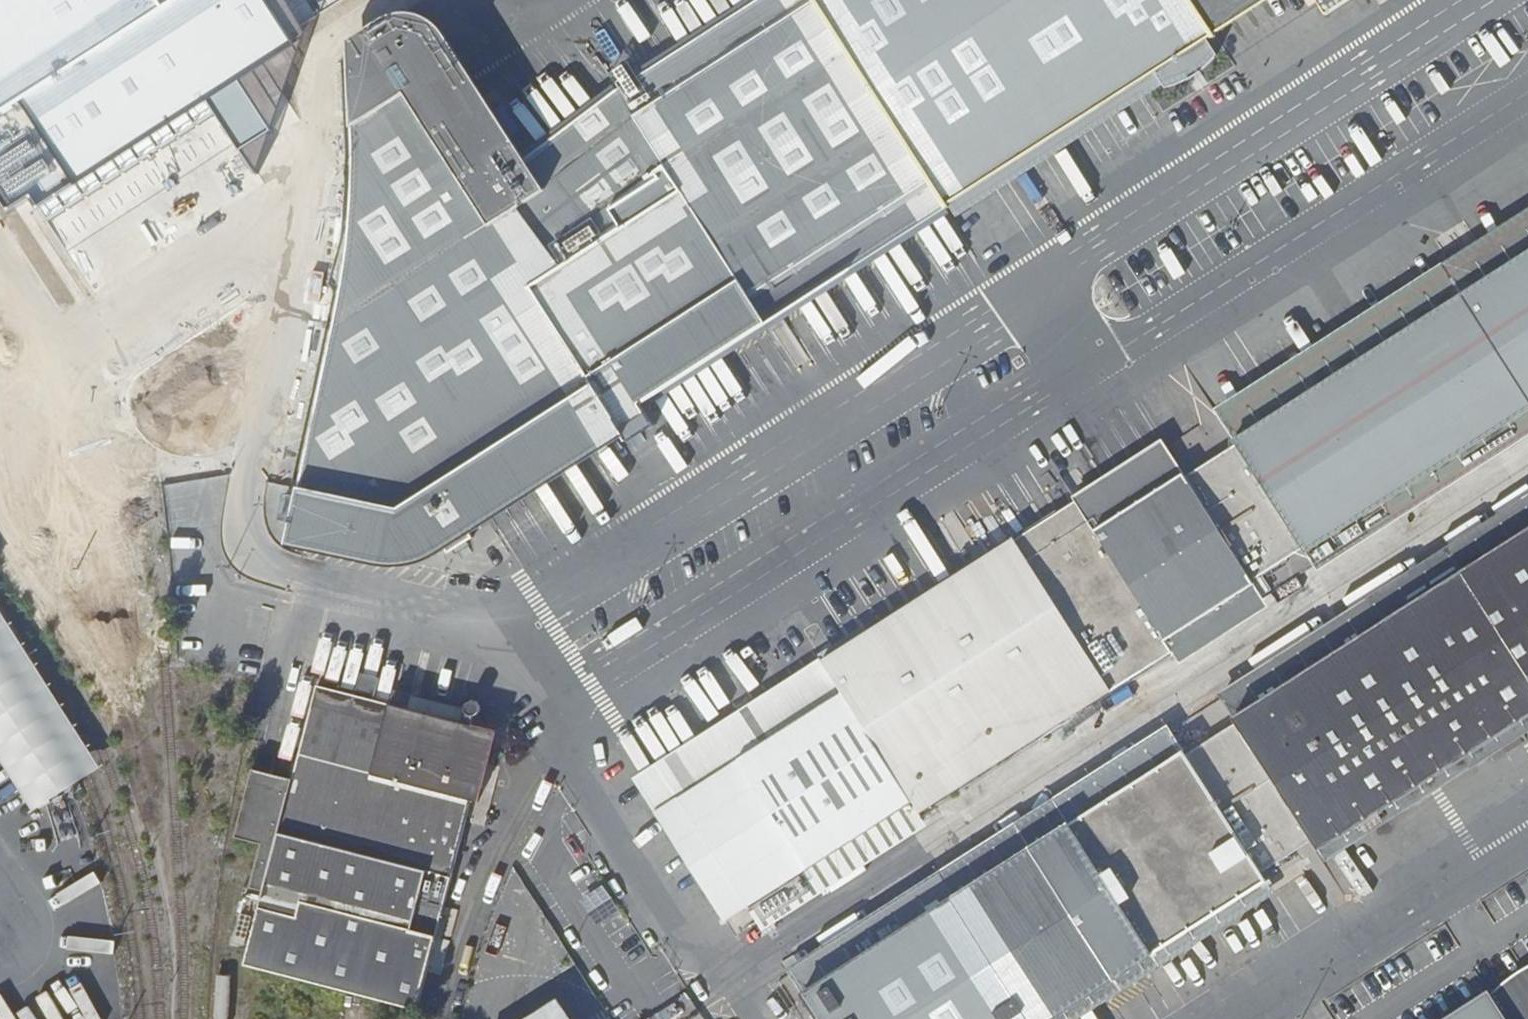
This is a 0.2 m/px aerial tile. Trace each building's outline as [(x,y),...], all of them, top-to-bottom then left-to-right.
[(638,77),(617,91),(511,171),(428,43),(418,34),(405,32),(394,35),(349,63),(352,128),(352,192),(347,253),(336,318),(291,527),(384,547),(390,547),(395,547),(398,547),(403,547),(406,546),(410,545),(414,544),(417,543),(421,541),(425,539),(435,533),(614,419),(610,412),(635,397),(639,404),(945,206),(1155,73),(1165,89),(1179,84),(1188,80),(1196,75),(1202,71),(1207,66),(1212,60),(1216,55),(1207,40),(1214,36),(1213,35),(1268,0),(758,0),(638,77)] [(1326,15),(1350,0),(1317,0),(1326,15)] [(211,66),(210,82),(243,85),(244,68),(211,66)] [(240,124),(258,102),(243,90),(233,102),(225,95),(217,105),(240,124)] [(637,784),(725,922),(782,885),(790,899),(921,816),(919,814),(1270,589),(1261,574),(1303,548),(1306,553),(1309,551),(1317,563),(1527,428),(1527,250),(1462,293),(1445,268),(1220,412),(1236,437),(1233,439),(1236,444),(1185,476),(1166,447),(1076,504),(1075,502),(1015,540),(1013,538),(821,659),(824,665),(744,716),(740,710),(700,735),(704,742),(637,784)] [(1232,717),(1283,685),(1272,666),(1527,502),(1527,494),(1217,693),(1232,717)] [(801,993),(818,1018),(1056,1018),(1268,883),(1261,872),(1312,840),(1319,851),(1527,717),(1527,502),(1272,666),(1283,685),(1232,717),(1236,722),(1186,754),(1182,749),(801,993)] [(36,811),(106,766),(0,601),(0,755),(36,811)] [(361,673),(356,695),(374,700),(379,678),(361,673)] [(457,721),(461,708),(395,690),(391,705),(374,700),(356,695),(317,685),(293,779),(254,768),(237,837),(263,843),(251,887),(265,891),(245,965),(417,1009),(471,800),(479,802),(497,731),(457,721)] [(465,706),(465,709),(465,711),(467,714),(469,715),(471,716),(474,716),(476,715),(478,713),(479,710),(479,707),(478,705),(476,703),(474,702),(471,701),(469,702),(467,704),(465,706)] [(786,969),(801,993),(1182,749),(1167,725),(786,969)] [(1510,975),(1490,994),(1488,990),(1443,1018),(1527,1018),(1527,964),(1510,975)] [(558,998),(525,1018),(572,1018),(558,998)]
